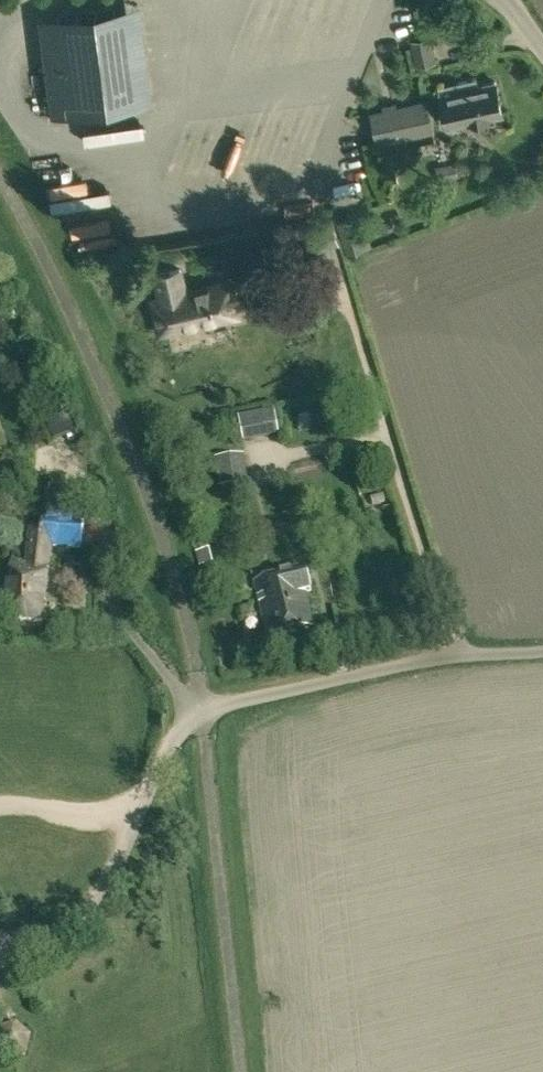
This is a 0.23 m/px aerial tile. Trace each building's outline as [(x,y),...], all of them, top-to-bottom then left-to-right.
[(43,40),(52,115),(148,102),(139,28),(135,3),(117,6),(58,13),(40,16),(43,40)] [(410,39),(416,66),(438,61),(432,34),(410,39)] [(444,104),(448,125),(460,123),(503,114),(496,81),(478,85),(477,78),(443,85),(447,104),(444,104)] [(372,113),(378,141),(433,129),(426,101),(398,107),(397,102),(383,105),(384,110),(372,113)] [(436,166),(439,181),(459,177),(456,162),(436,166)] [(99,218),(97,193),(67,195),(69,220),(99,218)] [(110,223),(84,232),(90,249),(116,240),(110,223)] [(156,275),(169,330),(232,316),(225,282),(186,291),(181,269),(156,275)] [(239,416),(244,444),(280,436),(274,409),(239,416)] [(215,457),(219,487),(248,483),(245,453),(215,457)] [(6,620),(43,623),(51,545),(81,548),(84,521),(59,518),(61,490),(47,489),(43,517),(42,529),(30,528),(27,562),(12,560),(6,620)] [(317,541),(320,552),(333,548),(330,538),(317,541)] [(255,581),(269,636),(314,625),(306,591),(311,590),(306,568),(255,581)] [(8,1059),(27,1053),(32,1035),(16,1021),(0,1026),(0,1052),(8,1059)]
